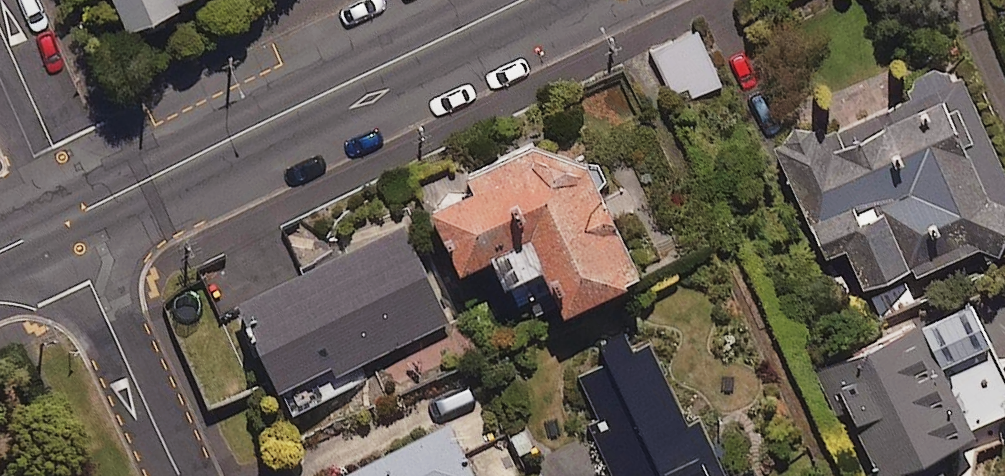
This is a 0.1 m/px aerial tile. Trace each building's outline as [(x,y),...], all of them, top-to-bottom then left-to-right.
[(135,15),(169,0),(128,0),(135,15)] [(726,80),(702,27),(656,48),(680,101),(726,80)] [(978,84),(840,143),(831,121),(782,142),(828,251),(850,241),(882,316),(935,294),(923,266),(1000,234),(1004,245),(1004,148),(978,84)] [(652,263),(584,114),(467,167),(474,181),(436,198),(464,260),(504,242),(516,271),(553,254),(574,299),(652,263)] [(454,316),(409,218),(245,294),(297,407),(356,380),(349,365),(454,316)] [(978,290),(829,363),(884,475),(959,475),(941,438),(1004,407),(1004,345),(978,290)] [(653,305),(569,344),(602,413),(591,418),(618,475),(751,475),(717,403),(702,410),(653,305)] [(458,408),(338,464),(343,475),(471,475),(486,469),(458,408)]
